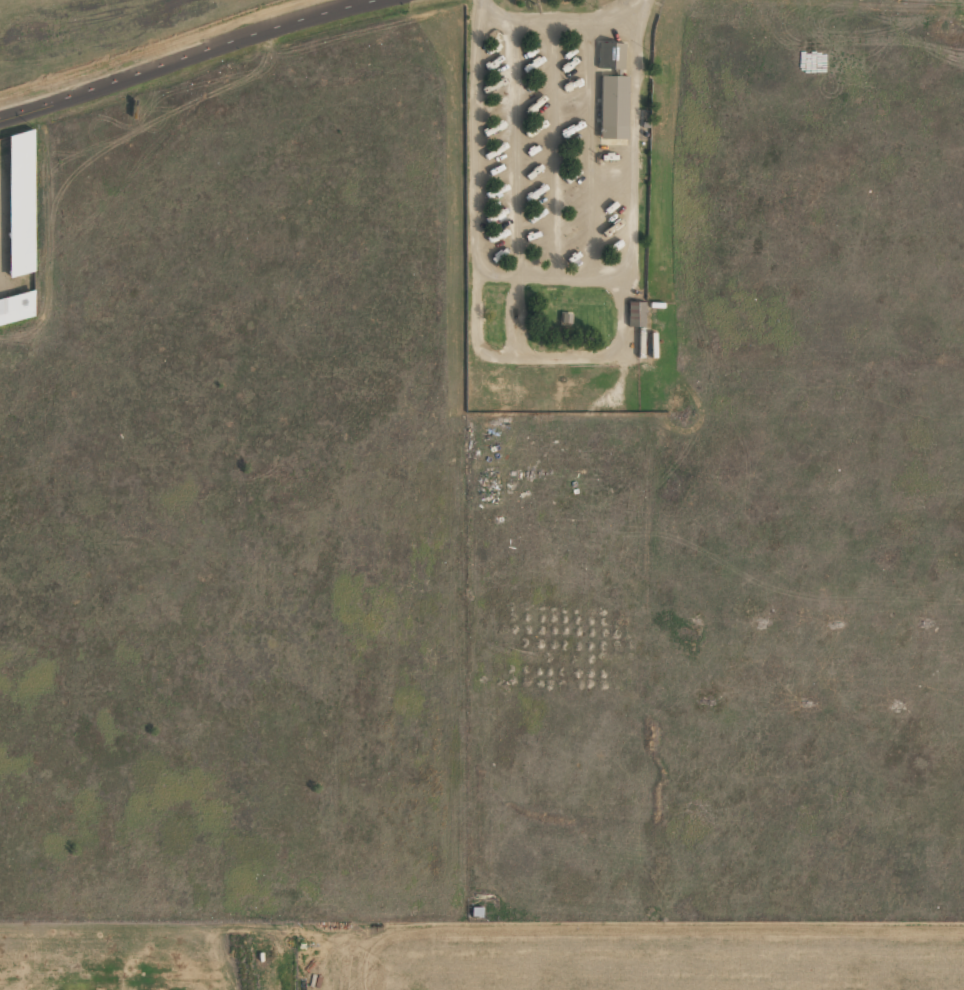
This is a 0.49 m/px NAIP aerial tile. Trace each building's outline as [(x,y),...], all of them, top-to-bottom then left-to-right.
[(623,69),(624,44),(598,43),(597,68),(623,69)] [(626,139),(627,76),(600,76),(599,139),(626,139)] [(33,134),(8,134),(9,274),(34,274),(33,134)] [(628,327),(644,326),(644,302),(627,302),(628,327)]
